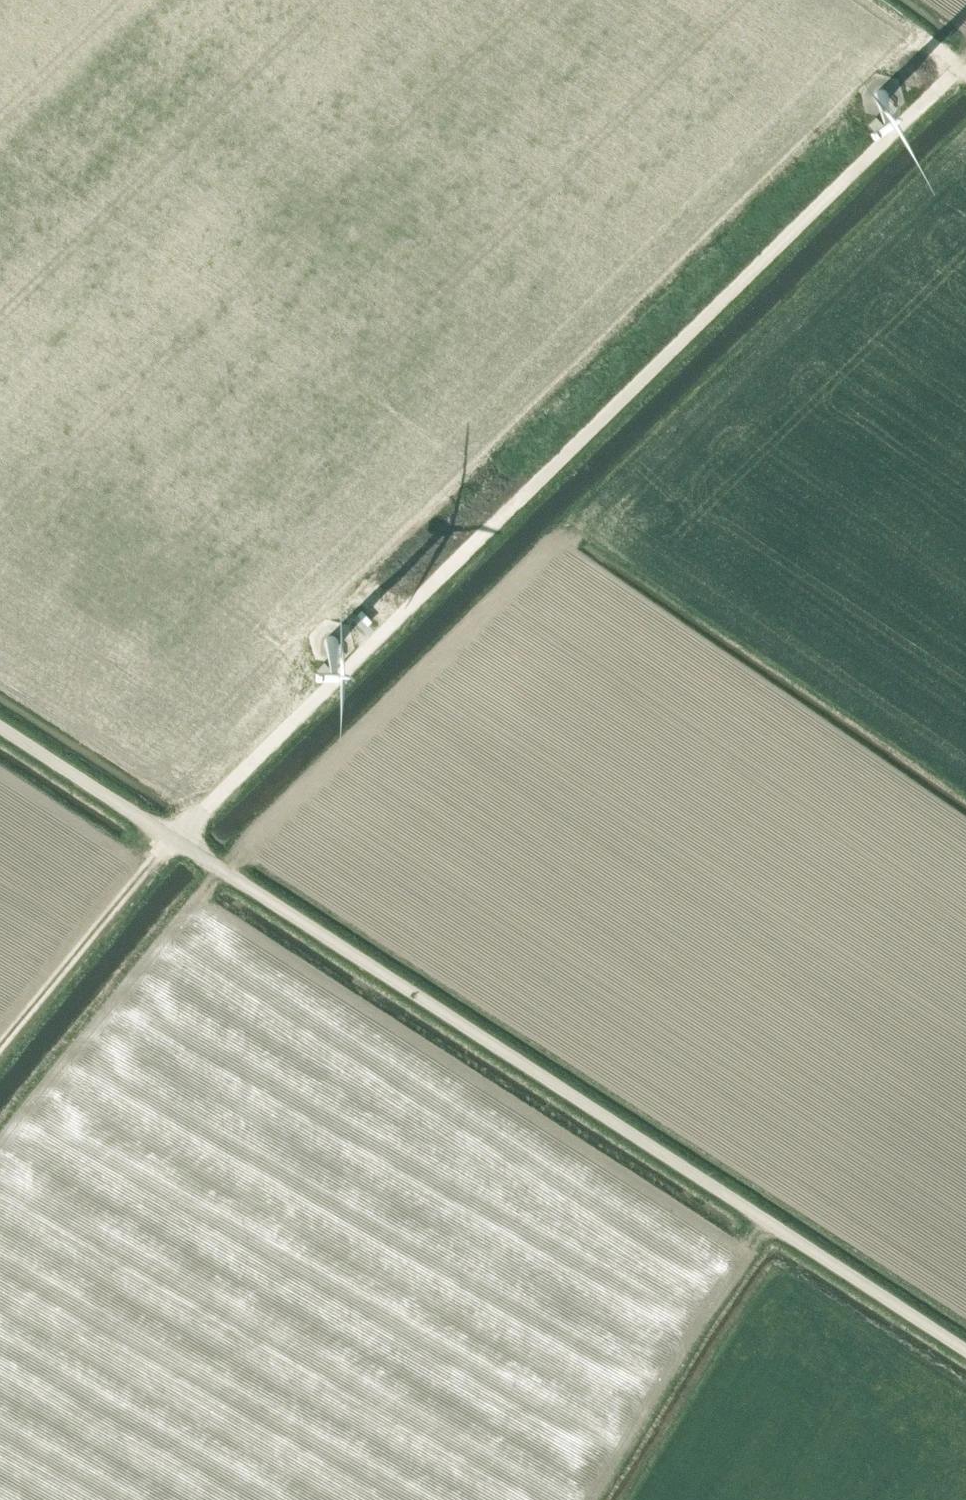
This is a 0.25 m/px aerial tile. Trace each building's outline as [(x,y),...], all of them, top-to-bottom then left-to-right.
[(889,97),(889,96),(889,95),(888,93),(888,92),(887,90),(886,89),(884,88),(883,88),(881,88),(880,88),(878,88),(877,89),(875,90),(874,91),(874,92),(873,94),(873,96),(873,98),(874,99),(875,101),(876,102),(877,103),(879,103),(881,103),(882,103),(884,103),(885,102),(886,101),(887,100),(888,99),(889,97)] [(339,643),(339,641),(339,640),(339,638),(338,637),(337,635),(336,634),(335,634),(333,633),(331,633),(330,633),(328,634),(327,634),(326,635),(325,637),(324,638),(323,639),(323,641),(323,642),(324,644),(324,645),(325,647),(327,648),(328,649),(330,649),(331,649),(333,649),(334,649),(336,648),(337,647),(338,646),(339,644),(339,643)]
